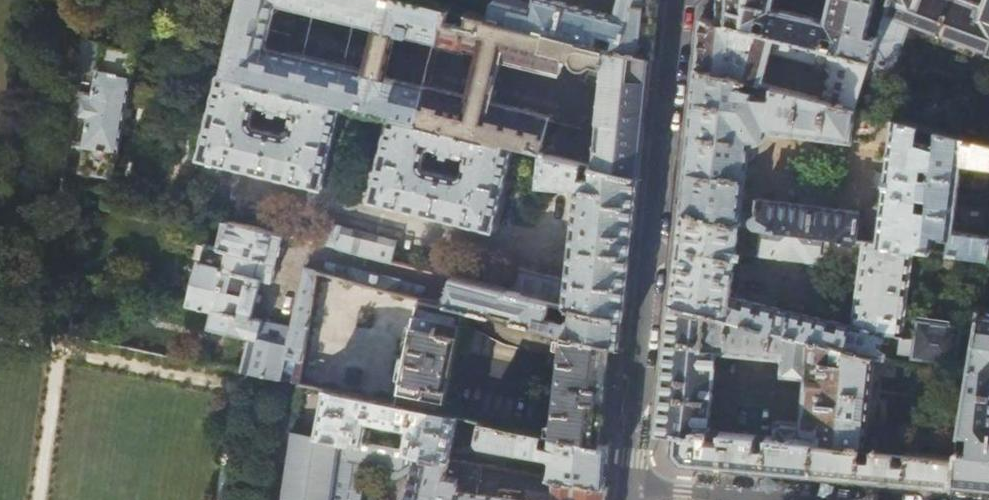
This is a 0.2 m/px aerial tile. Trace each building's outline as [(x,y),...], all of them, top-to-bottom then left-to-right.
[(645,117),(646,110),(651,56),(490,17),(422,0),(242,0),(225,72),(343,102),(392,114),(515,145),(542,151),(639,175),(645,117)] [(616,16),(565,2),(565,1),(560,0),(535,0),(534,3),(523,0),(494,0),(490,17),(651,56),(654,56),(659,6),(660,0),(620,0),(616,16)] [(720,6),(707,16),(707,17),(719,21),(821,46),(824,34),(835,36),(832,49),(872,58),(890,0),(830,0),(826,19),(786,9),(786,10),(773,7),(775,0),(720,0),(720,6)] [(872,58),(866,76),(889,85),(905,37),(984,66),(988,54),(988,0),(985,0),(984,3),(975,0),(890,0),(872,58)] [(821,46),(719,21),(707,17),(701,16),(698,44),(696,68),(764,85),(773,52),(817,63),(817,64),(827,67),(830,72),(824,99),(857,107),(866,76),(872,58),(832,49),(821,46)] [(65,165),(113,175),(136,50),(83,37),(65,165)] [(757,213),(743,212),(752,143),(757,142),(761,140),(767,135),(769,131),(850,140),(850,141),(858,142),(858,141),(869,142),(870,141),(876,142),(885,124),(886,115),(857,107),(824,99),(764,85),(696,68),(688,144),(681,210),(741,224),(865,241),(869,241),(870,234),(866,213),(861,213),(861,211),(760,198),(757,213)] [(225,72),(220,71),(200,155),(209,157),(262,170),(304,180),(322,185),(335,135),(343,102),(225,72)] [(431,212),(474,222),(495,228),(515,145),(392,114),(371,198),(394,203),(431,212)] [(879,242),(914,246),(931,249),(932,237),(949,239),(948,251),(988,257),(988,256),(988,235),(955,231),(963,163),(988,167),(988,144),(959,135),(938,129),(937,142),(919,137),(921,124),(895,117),(888,171),(887,171),(885,190),(886,190),(879,242)] [(639,175),(542,151),(539,183),(565,186),(579,187),(574,234),(570,280),(546,274),(537,272),(537,270),(525,267),(525,269),(520,268),(514,291),(552,300),(575,306),(624,318),(631,246),(633,232),(639,175)] [(914,246),(879,242),(869,241),(865,241),(741,224),(681,210),(676,256),(671,304),(876,357),(899,362),(900,354),(912,355),(912,359),(957,364),(962,325),(904,318),(914,246)] [(241,369),(300,382),(320,271),(318,270),(307,267),(293,327),(263,321),(264,320),(253,317),(257,301),(261,302),(263,295),(259,293),(262,279),(272,281),(284,234),(207,215),(205,227),(217,230),(217,229),(222,230),(219,247),(206,244),(201,262),(199,262),(189,302),(211,307),(207,326),(248,337),(241,369)] [(320,242),(393,262),(399,239),(362,230),(325,221),(320,242)] [(324,272),(422,296),(425,297),(428,286),(328,260),(324,272)] [(548,316),(552,300),(514,291),(453,276),(447,303),(468,307),(492,314),(494,305),(516,311),(515,319),(562,331),(610,343),(621,346),(622,331),(624,318),(575,306),(570,322),(548,316)] [(447,303),(425,297),(422,296),(398,402),(443,411),(468,307),(447,303)] [(876,357),(671,304),(662,385),(657,431),(675,434),(693,436),(694,429),(709,431),(718,352),(783,360),(781,376),(806,379),(801,423),(798,423),(780,421),(776,420),(776,424),(777,424),(775,438),(816,442),(867,447),(876,357)] [(980,307),(968,380),(957,456),(954,487),(988,490),(988,308),(980,307)] [(605,391),(610,343),(562,331),(551,434),(599,444),(599,443),(605,391)] [(443,411),(398,402),(323,386),(315,434),(364,443),(368,421),(408,428),(404,450),(451,459),(459,415),(443,411)] [(551,434),(481,419),(479,439),(482,444),(548,456),(552,460),(550,477),(556,478),(606,487),(608,465),(610,446),(599,444),(551,434)] [(775,438),(709,431),(694,429),(693,436),(675,434),(674,451),(678,456),(682,462),(739,467),(811,474),(816,442),(775,438)] [(350,471),(394,477),(410,467),(405,499),(514,499),(475,494),(476,487),(470,486),(474,463),(461,460),(451,459),(404,450),(364,443),(315,434),(290,430),(280,499),(346,499),(350,471)] [(957,456),(867,447),(816,442),(811,474),(884,480),(911,483),(954,487),(957,456)] [(609,487),(606,487),(556,478),(553,493),(527,490),(525,499),(607,499),(609,487)]
